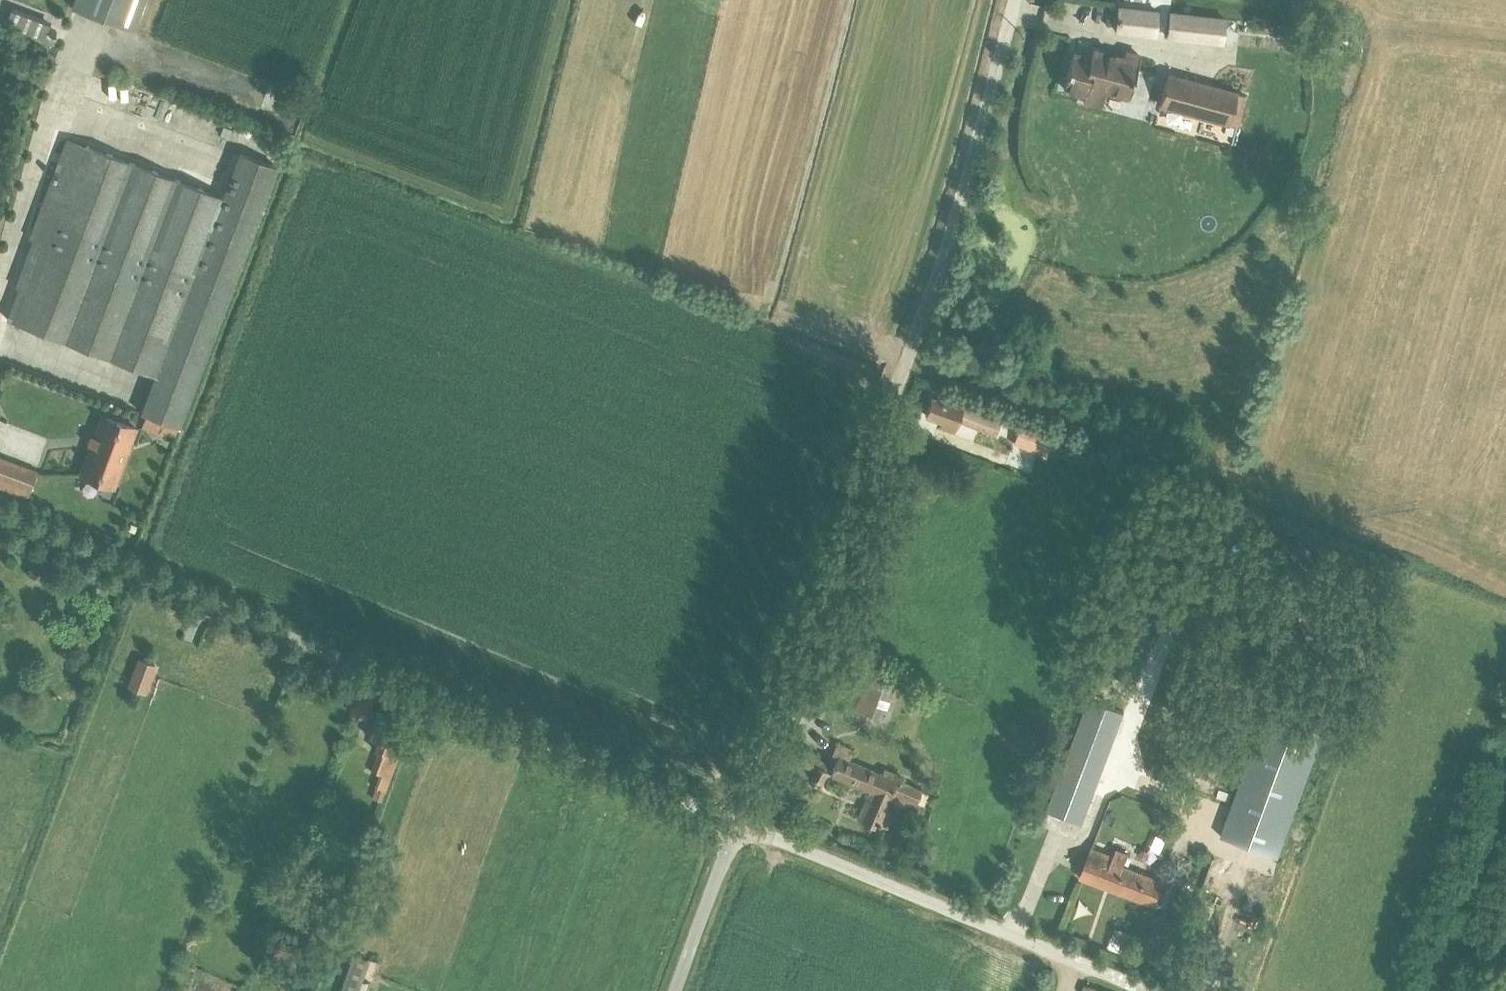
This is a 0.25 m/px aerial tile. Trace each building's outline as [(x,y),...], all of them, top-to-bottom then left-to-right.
[(72,6),(134,30),(145,0),(75,0),(72,6)] [(13,5),(6,22),(45,37),(52,20),(13,5)] [(1119,6),(1116,30),(1157,34),(1159,10),(1119,6)] [(1169,10),(1166,38),(1224,44),(1227,15),(1169,10)] [(1073,51),(1064,86),(1085,92),(1083,103),(1101,107),(1106,92),(1128,98),(1141,51),(1125,48),(1123,56),(1093,48),(1091,56),(1073,51)] [(1169,73),(1161,105),(1240,124),(1247,95),(1237,92),(1238,90),(1169,73)] [(127,92),(121,110),(132,114),(138,96),(127,92)] [(148,413),(178,425),(181,426),(279,166),(240,151),(223,195),(67,136),(29,237),(33,239),(15,286),(19,287),(7,318),(156,374),(141,411),(148,413)] [(932,396),(926,414),(939,419),(938,424),(954,430),(958,420),(996,434),(1001,421),(932,396)] [(104,413),(81,473),(115,486),(138,426),(104,413)] [(178,425),(148,413),(142,426),(174,438),(178,425)] [(1070,446),(1030,431),(1023,448),(1064,463),(1070,446)] [(30,496),(39,470),(0,455),(0,485),(30,496)] [(139,658),(129,686),(145,692),(155,664),(139,658)] [(869,669),(870,667),(855,661),(849,677),(864,682),(866,677),(862,675),(864,667),(869,669)] [(866,677),(864,682),(855,708),(881,718),(897,677),(870,667),(869,669),(864,667),(862,675),(866,677)] [(361,690),(353,712),(365,717),(374,694),(361,690)] [(1089,698),(1048,809),(1084,822),(1126,712),(1089,698)] [(1271,700),(1222,835),(1280,856),(1328,721),(1271,700)] [(380,711),(370,736),(378,739),(375,748),(378,750),(372,769),(380,772),(375,787),(376,787),(373,797),(382,800),(401,750),(391,745),(401,719),(380,711)] [(905,779),(838,753),(828,779),(872,797),(858,832),(881,841),(905,779)] [(1173,885),(1107,855),(1095,881),(1161,911),(1173,885)]
